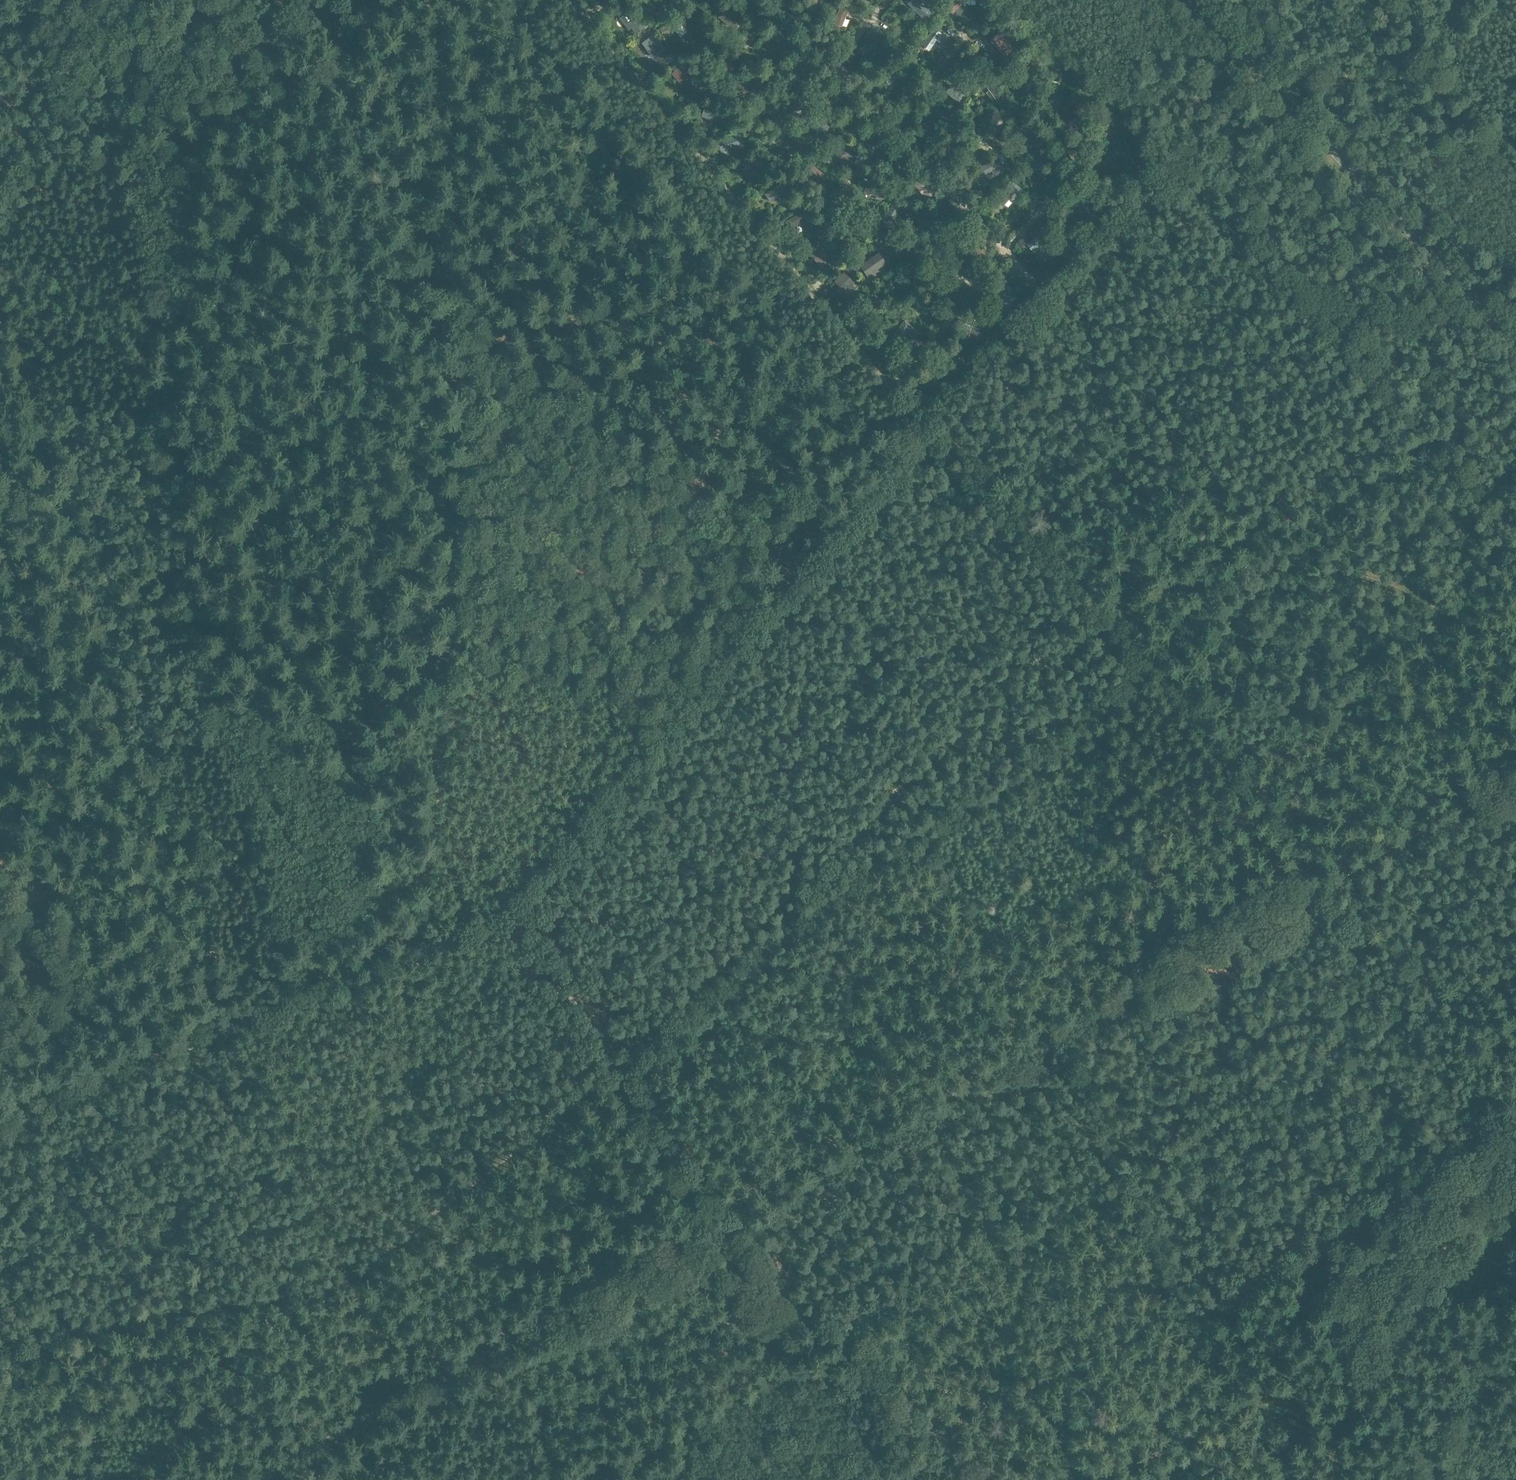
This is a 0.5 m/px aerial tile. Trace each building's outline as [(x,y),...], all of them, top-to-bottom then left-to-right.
[(672,2),(666,7),(672,14),(683,2),(681,0),(670,0),(672,2)] [(752,3),(759,9),(766,1),(764,0),(749,0),(752,3)] [(911,6),(921,16),(926,21),(935,11),(930,6),(927,9),(918,0),(916,0),(911,6)] [(947,6),(953,13),(968,0),(953,0),(947,6)] [(844,1),(835,25),(842,28),(851,3),(844,1)] [(633,9),(622,17),(619,19),(628,32),(632,30),(636,36),(646,29),(643,25),(646,22),(641,14),(638,17),(633,9)] [(740,24),(731,17),(723,11),(718,18),(735,31),(740,24)] [(922,41),(929,46),(933,40),(943,47),(947,40),(931,29),(922,41)] [(779,30),(773,36),(781,44),(787,37),(779,30)] [(1001,31),(991,40),(1006,57),(1016,47),(1001,31)] [(653,33),(634,47),(638,53),(652,43),(656,48),(660,45),(653,33)] [(873,34),(857,51),(865,57),(875,48),(880,53),(887,47),(879,40),(873,34)] [(705,44),(700,46),(704,52),(709,49),(705,44)] [(638,58),(651,53),(649,48),(636,54),(638,58)] [(675,61),(673,56),(666,58),(668,65),(672,63),(671,62),(675,61)] [(698,83),(691,74),(682,65),(671,74),(682,87),(685,84),(690,90),(698,83)] [(901,66),(885,78),(890,84),(900,77),(906,85),(912,80),(901,66)] [(763,79),(746,68),(742,74),(759,85),(763,79)] [(985,86),(988,91),(985,93),(991,101),(994,99),(998,104),(1006,98),(993,81),(985,86)] [(965,82),(957,92),(950,86),(944,93),(958,104),(972,88),(965,82)] [(849,106),(855,100),(841,84),(835,89),(849,106)] [(699,86),(694,90),(698,95),(703,91),(699,86)] [(1048,103),(1047,107),(1050,108),(1048,112),(1057,115),(1064,95),(1055,92),(1051,104),(1048,103)] [(748,114),(754,121),(771,106),(765,99),(748,114)] [(938,123),(943,118),(930,104),(913,117),(921,126),(931,116),(938,123)] [(845,111),(840,106),(835,111),(841,116),(845,111)] [(862,108),(846,122),(853,129),(869,115),(862,108)] [(716,112),(711,112),(698,110),(698,118),(726,120),(726,113),(716,112)] [(962,149),(969,142),(956,128),(940,142),(946,149),(955,141),(962,149)] [(972,128),(966,133),(970,136),(975,132),(972,128)] [(817,131),(815,135),(822,139),(824,135),(817,131)] [(741,134),(718,142),(721,151),(736,146),(738,146),(738,149),(745,147),(744,144),(741,135),(741,134)] [(851,148),(844,151),(841,144),(833,148),(839,163),(854,156),(851,148)] [(747,171),(757,164),(763,173),(770,168),(760,152),(742,163),(747,171)] [(906,170),(909,165),(892,153),(888,159),(906,170)] [(995,159),(977,169),(981,177),(992,171),(995,176),(1003,171),(995,159)] [(805,170),(808,173),(807,174),(810,177),(811,175),(821,184),(827,176),(811,163),(805,170)] [(1009,188),(997,202),(1003,207),(1015,192),(1019,196),(1024,190),(1011,179),(1006,185),(1009,188)] [(903,186),(899,182),(894,187),(898,191),(903,186)] [(864,192),(876,196),(876,198),(881,200),(882,198),(884,199),(887,190),(867,183),(864,192)] [(895,198),(889,194),(885,199),(891,203),(895,198)] [(1091,214),(1077,197),(1071,202),(1084,219),(1091,214)] [(797,203),(793,206),(797,211),(801,208),(797,203)] [(890,229),(897,217),(898,218),(900,215),(898,214),(901,211),(893,206),(882,224),(890,229)] [(813,226),(802,210),(785,222),(790,230),(800,223),(806,231),(813,226)] [(821,235),(817,229),(813,232),(817,238),(821,235)] [(1041,232),(1028,244),(1034,251),(1042,244),(1051,255),(1057,248),(1041,232)] [(895,237),(889,233),(886,238),(891,242),(895,237)] [(1027,244),(1024,241),(1018,245),(1021,249),(1027,244)] [(830,253),(823,243),(810,253),(818,263),(828,256),(830,254),(830,253)] [(868,278),(887,265),(879,253),(860,267),(868,278)] [(852,254),(844,257),(846,262),(854,259),(852,254)] [(962,270),(961,274),(965,276),(965,278),(971,280),(978,259),(971,256),(967,271),(962,270)] [(855,273),(848,267),(845,271),(851,276),(855,273)] [(844,271),(835,281),(845,292),(855,282),(844,271)] [(931,285),(941,304),(948,300),(938,281),(931,285)] [(860,314),(868,320),(883,302),(875,295),(860,314)] [(920,333),(905,320),(891,337),(899,343),(906,334),(914,340),(920,333)] [(939,370),(934,365),(927,372),(933,377),(939,370)]
